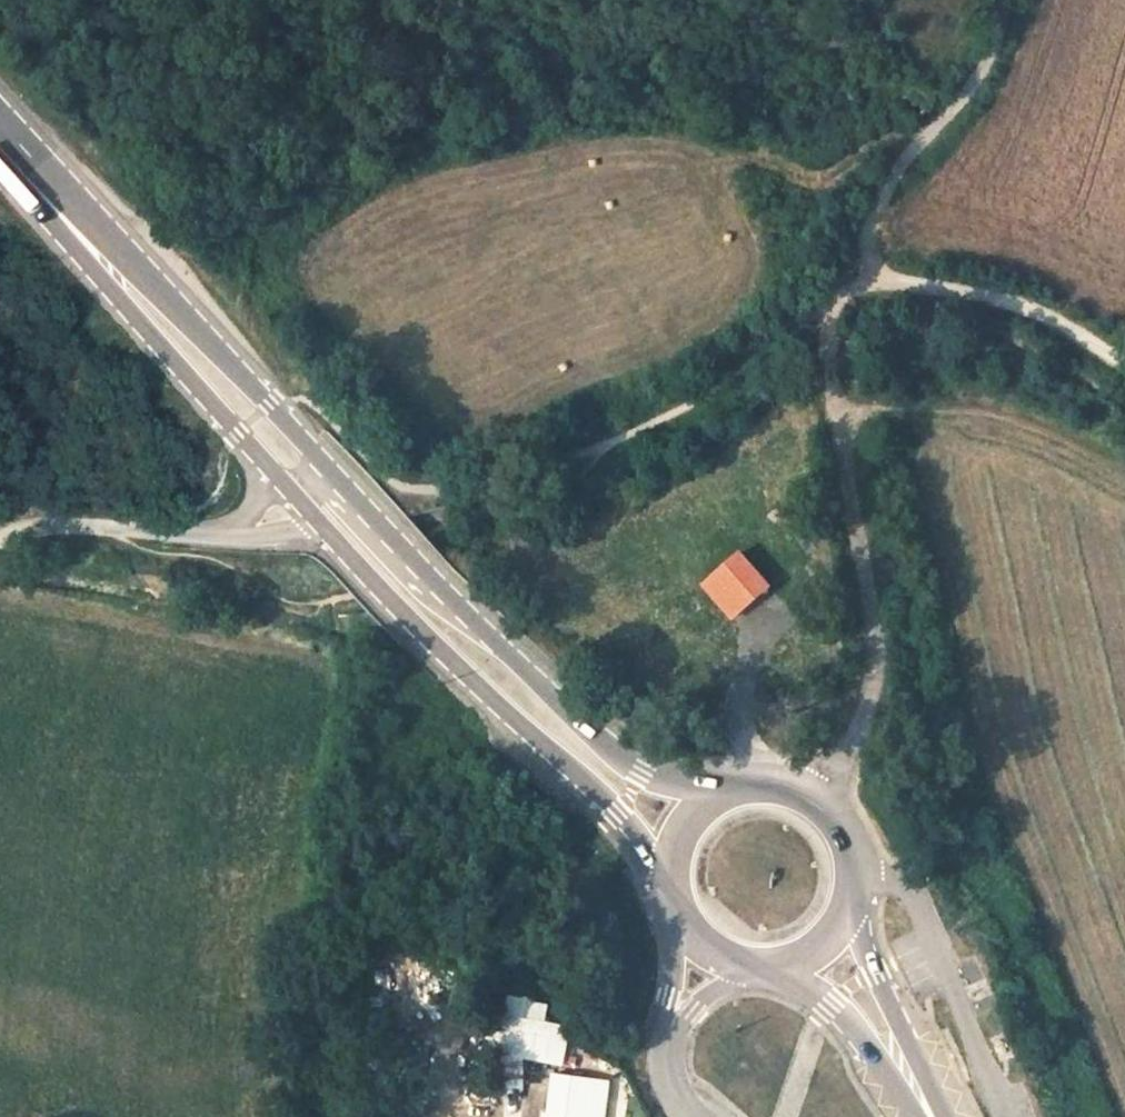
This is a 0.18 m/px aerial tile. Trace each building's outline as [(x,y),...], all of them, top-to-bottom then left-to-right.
[(741,554),(706,585),(733,617),(769,587),(741,554)] [(569,668),(561,675),(575,689),(583,682),(569,668)] [(494,742),(489,747),(503,763),(508,759),(494,742)]
